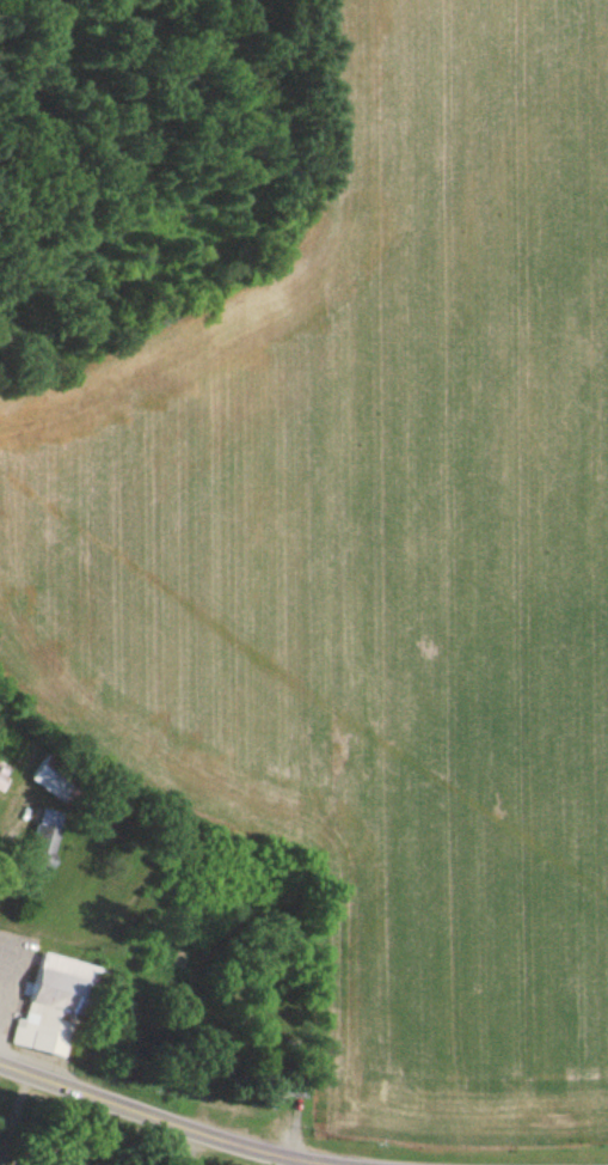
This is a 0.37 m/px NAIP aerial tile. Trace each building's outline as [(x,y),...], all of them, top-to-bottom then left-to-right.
[(83,778),(42,758),(28,787),(69,807),(83,778)] [(24,875),(47,880),(62,816),(39,810),(24,875)] [(10,1048),(63,1059),(72,1017),(87,1021),(99,970),(40,957),(26,1023),(16,1021),(10,1048)]
